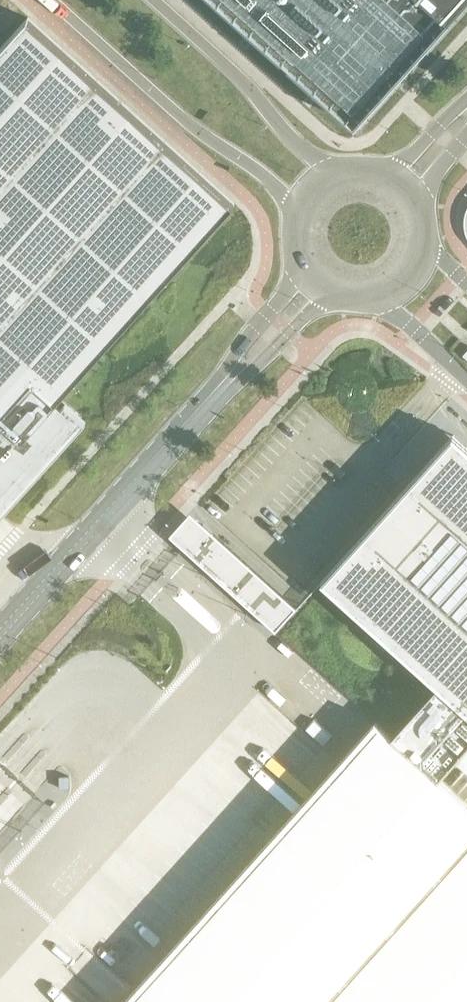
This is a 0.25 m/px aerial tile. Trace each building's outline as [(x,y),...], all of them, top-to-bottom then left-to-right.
[(355,122),(464,0),(220,0),(355,122)] [(1,514),(86,419),(60,396),(234,203),(28,17),(0,48),(0,513),(1,514)] [(122,1001),(466,1001),(466,803),(438,776),(466,744),(466,445),(453,432),(321,579),(437,683),(391,734),(375,720),(122,1001)] [(275,630),(296,607),(203,524),(182,547),(275,630)]
